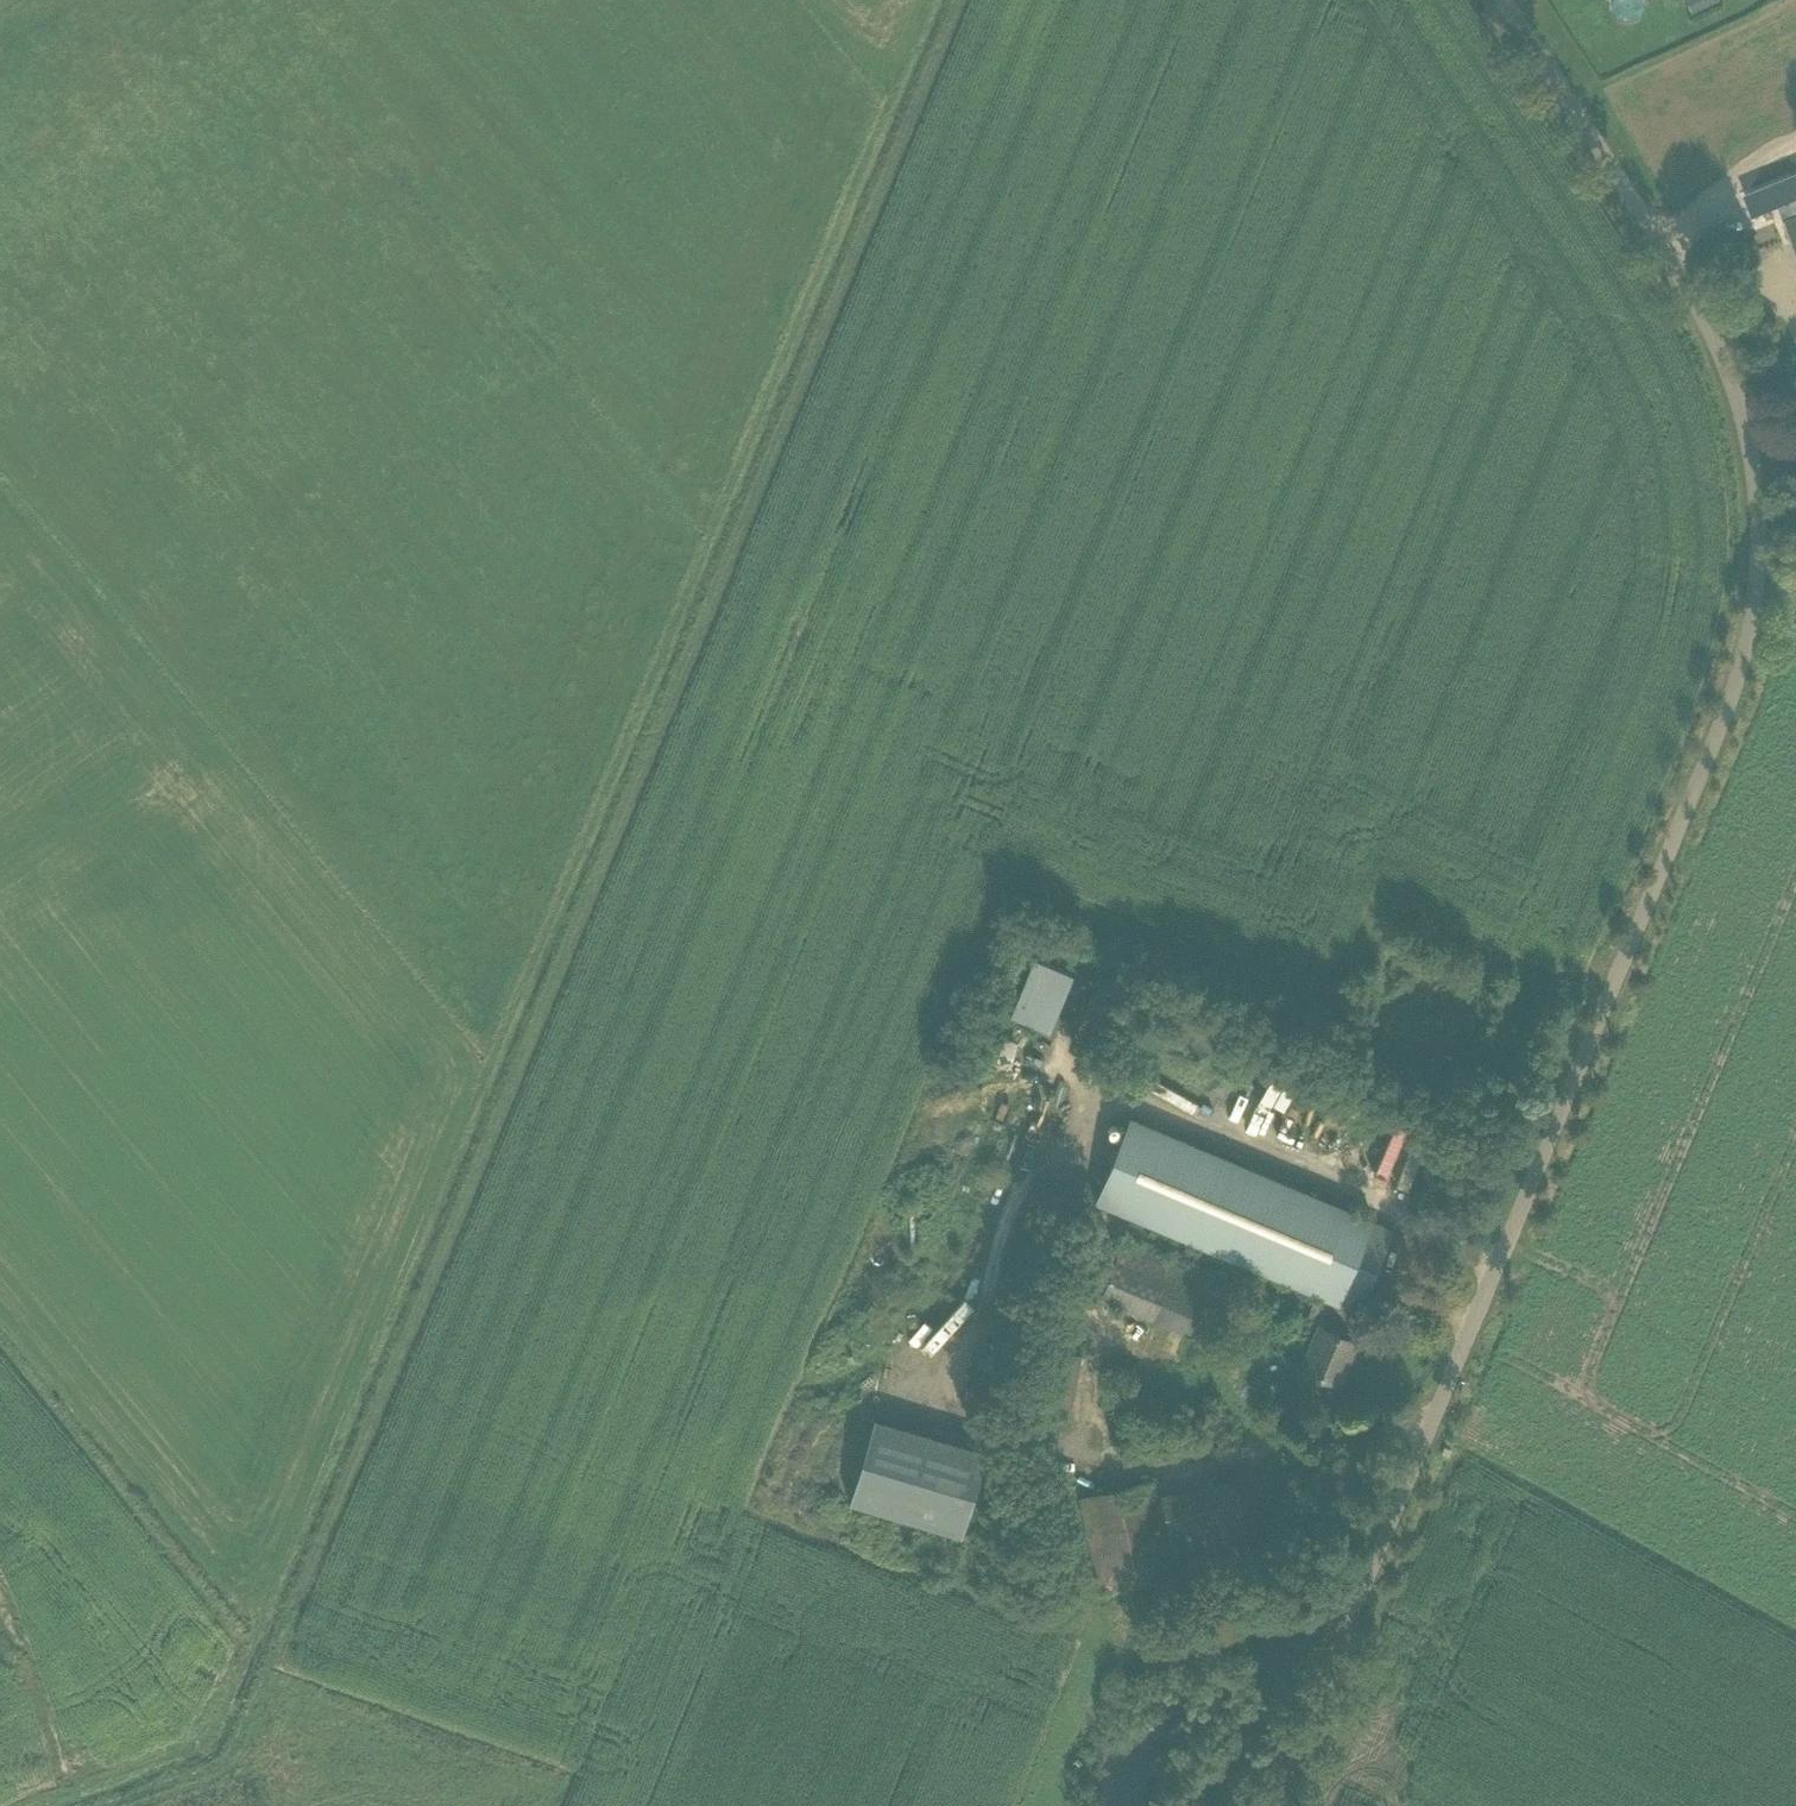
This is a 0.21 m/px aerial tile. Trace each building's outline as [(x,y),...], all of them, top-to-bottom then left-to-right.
[(1714,0),(1686,0),(1690,10),(1714,0)] [(1745,195),(1753,215),(1788,201),(1793,214),(1795,213),(1795,174),(1745,195)] [(1795,251),(1795,220),(1785,224),(1795,251)] [(1030,955),(1005,1014),(1046,1031),(1071,972),(1030,955)] [(1318,1325),(1300,1367),(1338,1382),(1355,1341),(1343,1336),(1354,1310),(1357,1310),(1391,1229),(1369,1220),(1129,1118),(1094,1200),(1200,1244),(1316,1293),(1305,1319),(1318,1325)] [(1099,1298),(1207,1343),(1223,1304),(1206,1295),(1213,1279),(1123,1241),(1099,1298)] [(899,1359),(924,1382),(933,1372),(920,1360),(971,1305),(960,1295),(899,1359)] [(982,1454),(873,1422),(848,1505),(958,1537),(982,1454)] [(1078,1498),(1099,1598),(1175,1582),(1153,1481),(1078,1498)]
